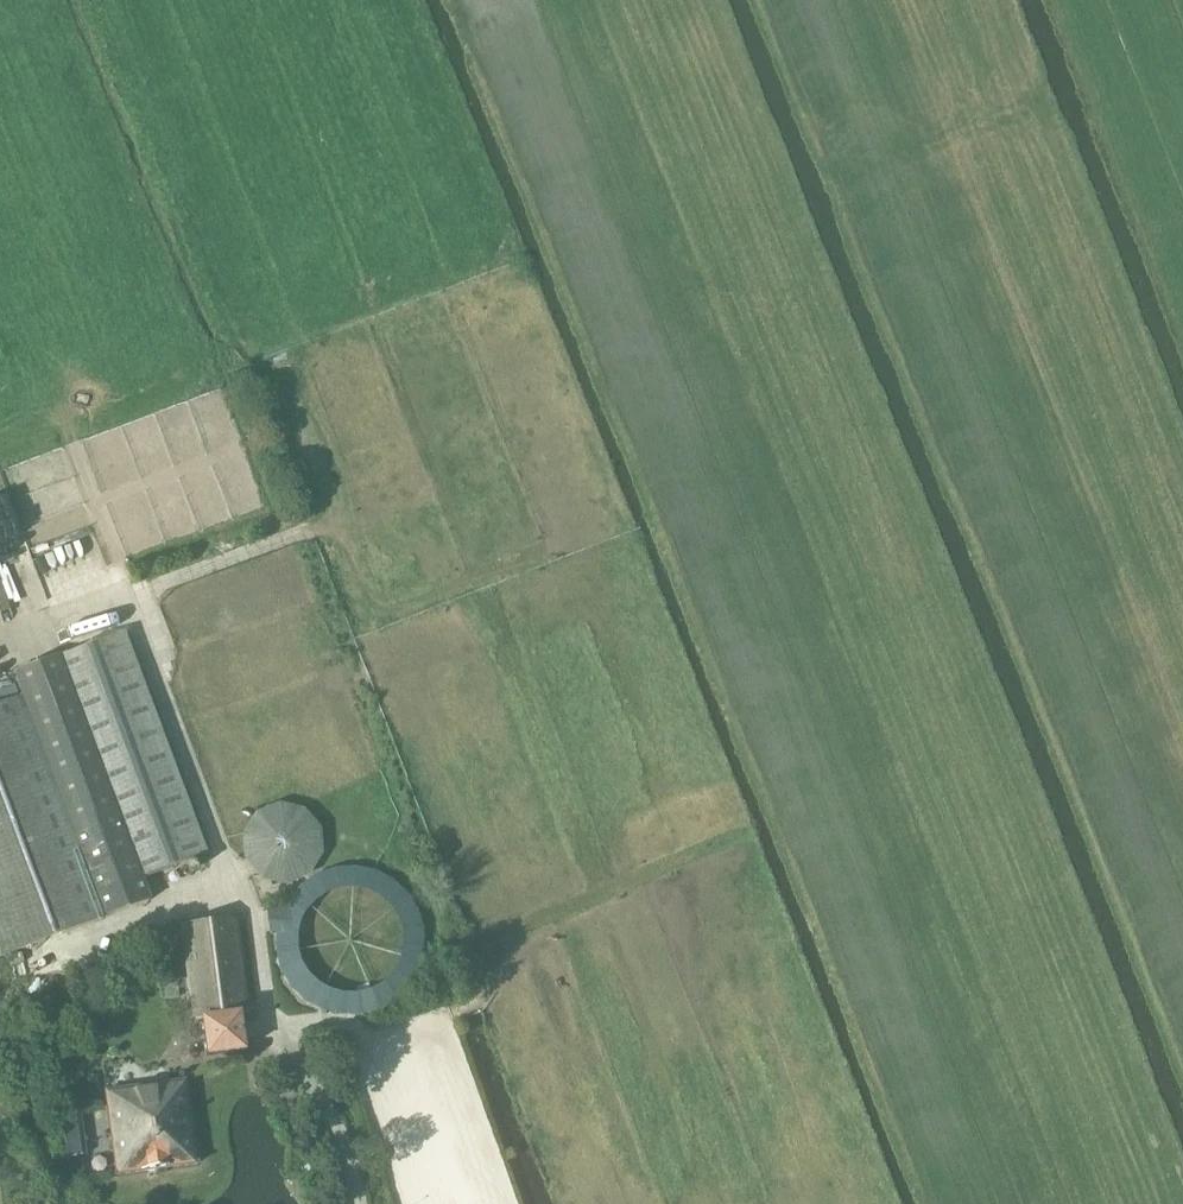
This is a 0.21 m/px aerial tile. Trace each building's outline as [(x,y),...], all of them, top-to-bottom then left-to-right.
[(0,705),(0,951),(2,958),(109,918),(154,902),(147,880),(209,855),(145,684),(126,633),(59,658),(18,673),(22,684),(26,696),(0,705)] [(323,829),(307,810),(282,804),(258,814),(245,836),(247,861),(264,881),(288,887),(312,877),(325,855),(323,829)] [(247,1052),(242,1016),(247,1015),(234,920),(187,926),(200,1021),(204,1020),(209,1057),(247,1052)] [(119,1176),(159,1171),(199,1165),(188,1082),(108,1093),(119,1176)]
